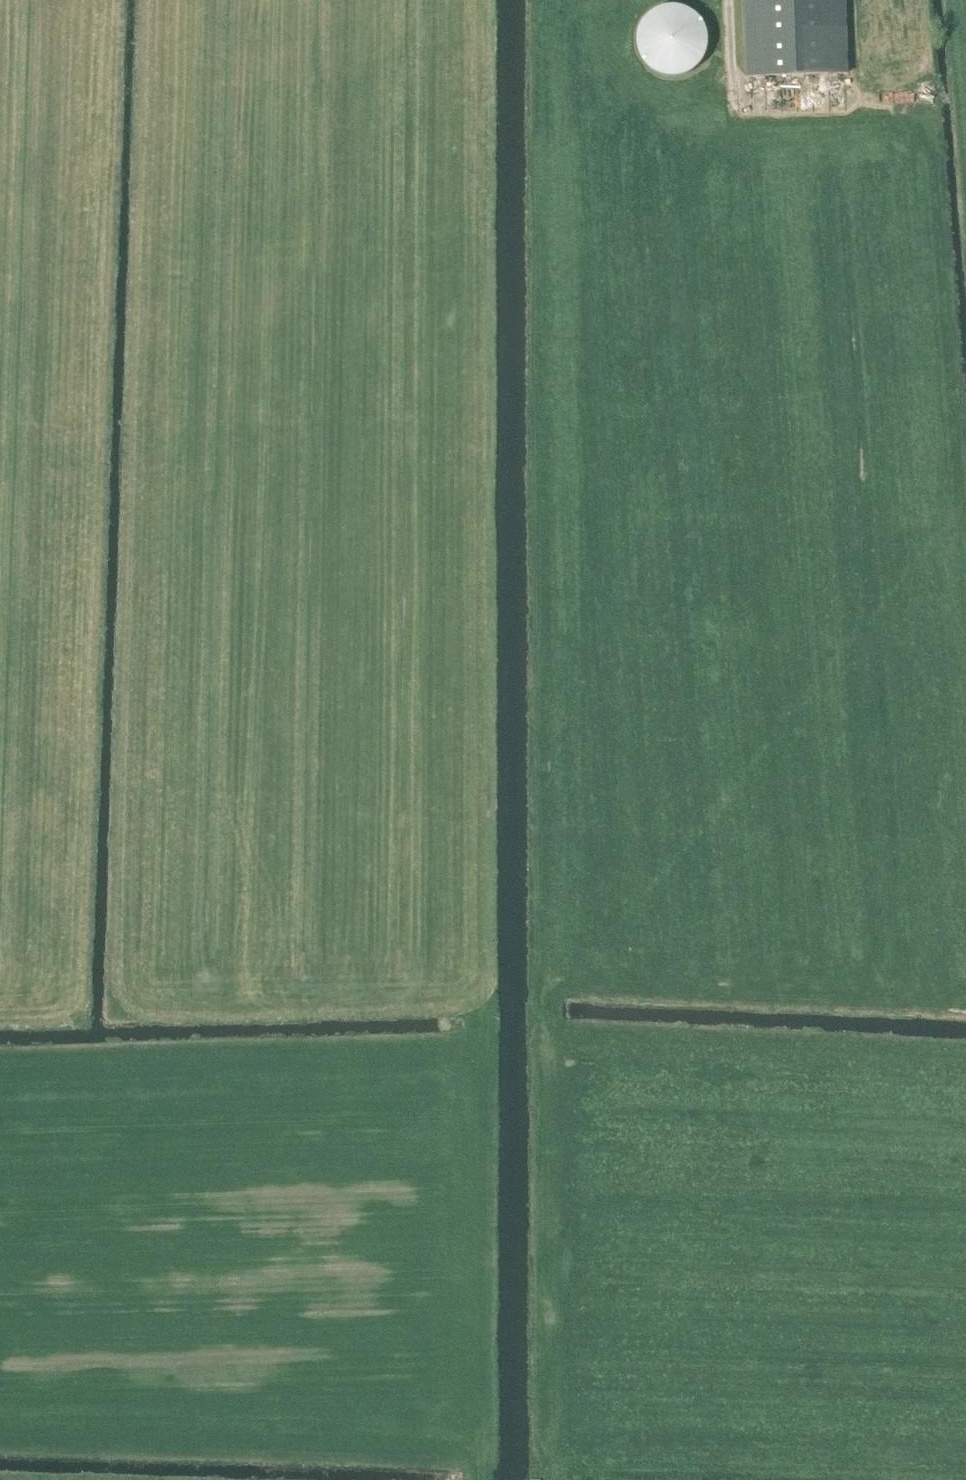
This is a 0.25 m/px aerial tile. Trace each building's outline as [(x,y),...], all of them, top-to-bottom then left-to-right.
[(748,77),(849,74),(846,0),(746,0),(748,77)] [(712,47),(712,41),(712,36),(710,31),(708,26),(705,21),(702,17),(697,13),(693,10),(688,8),(682,6),(677,6),(671,6),(666,7),(661,9),(656,11),(651,15),(648,18),(644,23),(642,28),(640,33),(639,38),(639,44),(639,49),(641,55),(643,60),(646,64),(649,69),(653,72),(658,75),(663,77),(668,79),(674,79),(679,79),(685,78),(690,76),(695,74),(699,71),(703,67),(706,62),(709,57),(711,52),(712,47)]
